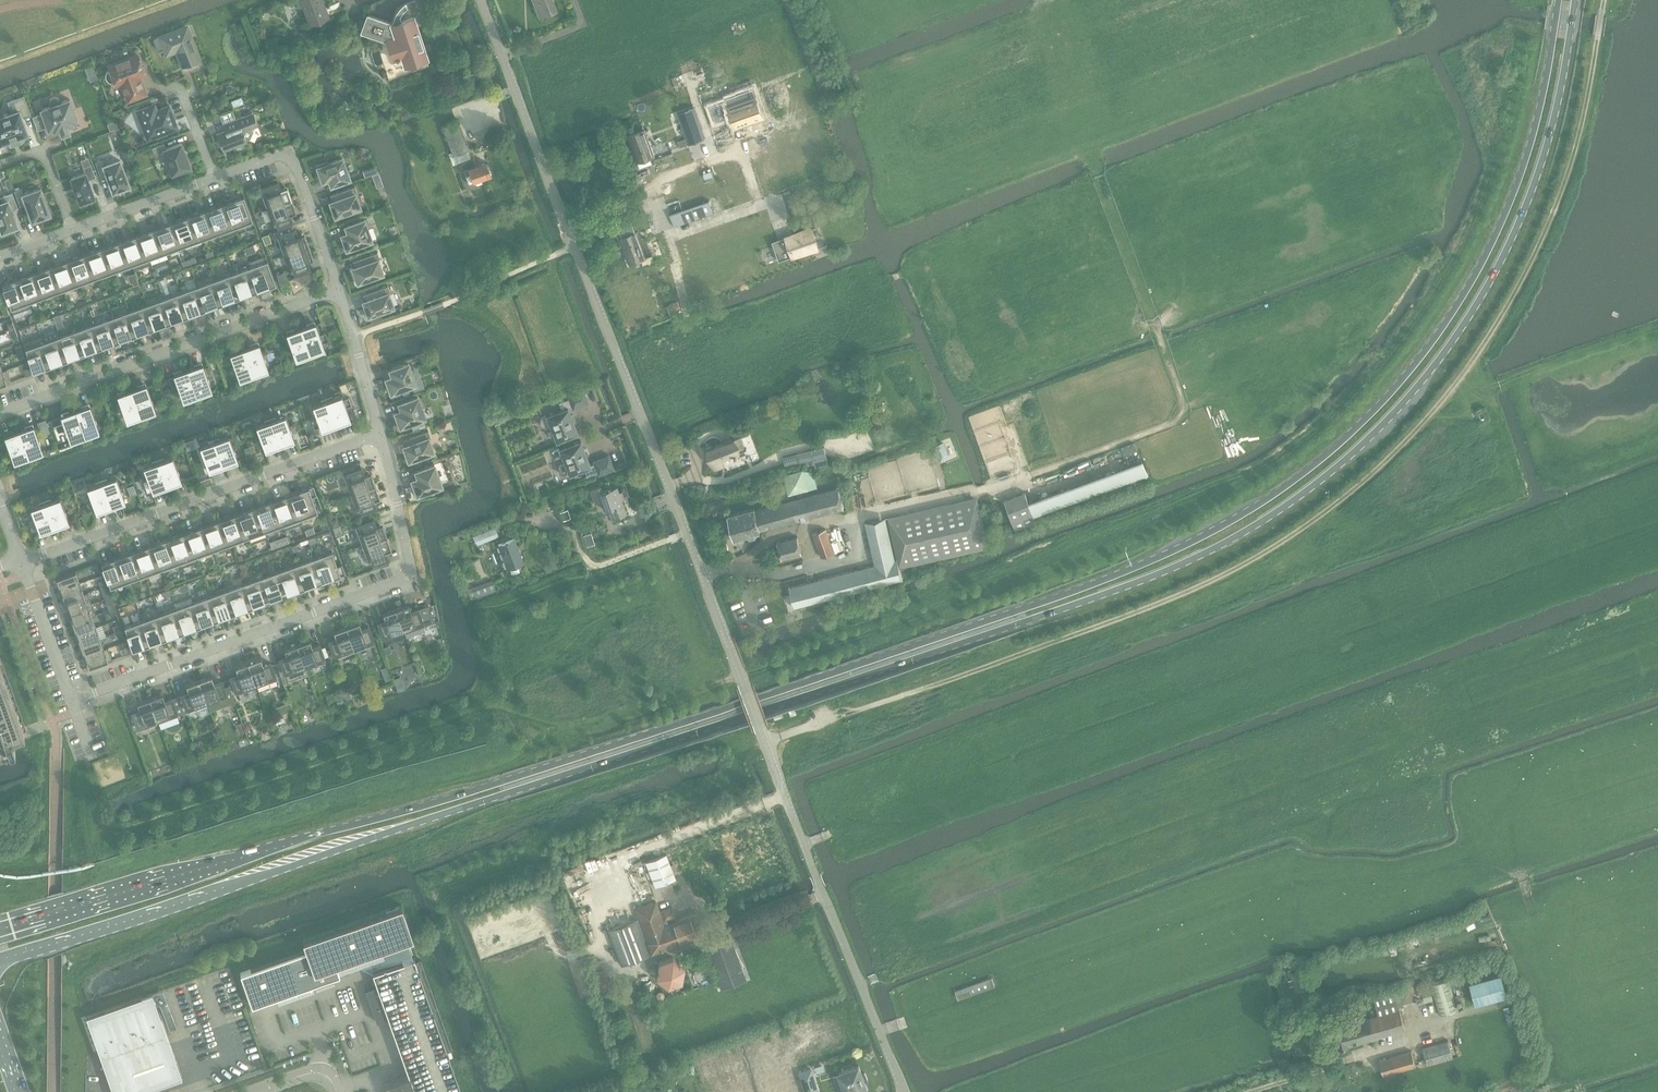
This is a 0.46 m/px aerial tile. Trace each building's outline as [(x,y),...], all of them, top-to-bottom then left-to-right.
[(310,21),(327,14),(322,0),(302,0),(310,21)] [(540,18),(557,11),(552,0),(533,0),(540,18)] [(392,23),(368,14),(362,29),(387,38),(393,58),(403,55),(405,64),(426,57),(413,16),(392,23)] [(187,27),(160,37),(160,38),(154,40),(158,49),(164,47),(167,54),(174,51),(175,51),(177,52),(178,52),(178,53),(183,67),(200,60),(194,44),(190,35),(187,27)] [(145,74),(138,55),(108,66),(110,70),(107,71),(106,73),(105,76),(106,78),(107,80),(109,82),(112,83),(115,82),(116,86),(122,83),(129,101),(146,94),(139,77),(145,74)] [(726,101),(710,107),(716,122),(725,119),(724,117),(730,114),(732,114),(736,125),(762,116),(756,98),(741,103),(738,95),(726,99),(727,100),(726,101)] [(9,140),(19,137),(18,137),(28,133),(22,117),(23,117),(31,114),(24,96),(17,99),(21,109),(0,117),(0,143),(9,140)] [(54,97),(52,98),(50,99),(49,102),(50,104),(50,106),(41,109),(43,113),(33,117),(37,130),(47,126),(50,132),(60,129),(62,135),(70,132),(68,126),(78,122),(70,99),(60,102),(60,100),(58,98),(56,97),(54,97)] [(145,133),(151,131),(154,138),(156,137),(157,139),(168,135),(167,133),(178,129),(175,121),(174,121),(171,114),(172,114),(169,106),(157,110),(156,108),(150,110),(149,107),(136,111),(145,133)] [(688,123),(682,126),(686,138),(688,144),(705,138),(694,107),(683,111),(688,123)] [(223,124),(226,131),(217,134),(226,156),(224,150),(247,142),(246,141),(250,140),(254,132),(252,128),(258,126),(253,113),(223,124)] [(467,147),(456,120),(442,125),(452,152),(449,153),(453,165),(471,158),(467,147)] [(645,130),(628,136),(640,168),(652,164),(650,157),(654,156),(645,130)] [(190,167),(181,143),(166,149),(164,143),(152,148),(155,155),(164,152),(172,174),(190,167)] [(319,176),(321,176),(323,181),(325,181),(327,187),(350,179),(342,158),(326,164),(325,163),(316,166),(319,176)] [(108,175),(113,191),(129,185),(119,160),(105,165),(102,160),(96,162),(101,178),(108,175)] [(473,182),(492,175),(487,162),(468,168),(464,170),(469,184),(473,182)] [(85,173),(71,178),(80,203),(95,198),(88,180),(95,177),(91,165),(84,168),(85,173)] [(375,181),(381,179),(379,173),(373,175),(375,181)] [(10,179),(4,181),(8,189),(13,187),(10,179)] [(260,189),(267,208),(292,199),(287,186),(280,189),(278,182),(260,189)] [(335,218),(344,215),(344,213),(360,207),(355,194),(357,194),(355,186),(330,195),(332,201),(330,202),(332,208),(331,208),(335,218)] [(50,214),(41,188),(24,195),(21,188),(15,191),(20,206),(26,204),(32,220),(50,214)] [(12,210),(18,208),(12,193),(5,195),(0,197),(0,226),(2,231),(17,226),(12,210)] [(236,227),(253,220),(244,196),(226,202),(237,232),(236,227)] [(292,199),(267,208),(274,228),(292,221),(289,214),(296,212),(294,206),(292,199)] [(709,200),(670,214),(670,215),(674,227),(713,213),(709,200)] [(220,238),(237,232),(226,202),(209,209),(220,238)] [(219,238),(220,238),(209,209),(192,215),(201,239),(218,233),(219,238)] [(192,215),(175,221),(184,246),(201,239),(192,215)] [(346,251),(356,248),(355,246),(372,240),(367,228),(369,227),(367,219),(364,220),(342,228),(344,234),(342,235),(344,241),(343,241),(346,251)] [(166,252),(184,246),(175,221),(157,227),(166,252)] [(292,226),(277,231),(278,235),(277,236),(284,255),(309,246),(306,239),(304,240),(302,234),(297,236),(295,229),(293,230),(292,226)] [(150,258),(166,252),(157,227),(140,234),(149,258),(150,258)] [(777,239),(772,241),(779,261),(810,250),(818,247),(815,241),(811,228),(795,233),(793,234),(793,233),(787,235),(788,236),(787,236),(786,236),(790,248),(781,250),(777,239)] [(637,231),(620,238),(630,263),(646,257),(653,255),(646,236),(639,239),(637,231)] [(140,234),(123,240),(134,270),(151,263),(150,258),(149,258),(140,234)] [(123,240),(106,246),(115,271),(132,264),(134,270),(123,240)] [(97,277),(115,271),(106,246),(88,252),(97,277)] [(309,246),(284,255),(291,274),(309,268),(306,261),(311,260),(309,254),(311,253),(309,246)] [(80,283),(97,277),(88,252),(71,259),(80,283)] [(378,260),(380,260),(377,252),(368,255),(368,253),(361,255),(362,257),(353,261),(355,267),(353,268),(355,274),(354,274),(357,284),(367,281),(366,279),(383,273),(378,260)] [(63,289),(80,283),(71,259),(54,265),(63,289)] [(258,291),(276,285),(267,260),(249,266),(258,291)] [(46,296),(63,289),(54,265),(37,271),(46,296)] [(241,297),(258,291),(249,266),(232,273),(241,297)] [(29,302),(46,296),(37,271),(20,277),(30,307),(31,307),(29,302)] [(285,272),(276,275),(279,283),(288,280),(285,272)] [(214,274),(213,274),(224,303),(241,297),(232,273),(215,279),(214,274)] [(207,310),(224,303),(213,274),(196,280),(207,310)] [(2,284),(13,314),(30,307),(20,277),(2,284)] [(197,285),(181,291),(190,316),(207,310),(196,280),(197,285)] [(388,294),(391,293),(388,285),(378,289),(377,285),(371,288),(372,291),(363,294),(366,301),(364,301),(366,307),(364,308),(368,317),(377,314),(377,313),(393,307),(388,294)] [(162,292),(162,293),(172,322),(190,316),(181,291),(164,298),(162,292)] [(155,329),(172,322),(162,293),(144,299),(155,329)] [(146,304),(129,310),(138,335),(155,329),(144,299),(146,304)] [(2,309),(4,316),(10,314),(7,307),(2,309)] [(121,341),(138,335),(129,310),(112,316),(121,341)] [(62,321),(60,315),(54,317),(56,323),(62,321)] [(104,347),(121,341),(112,316),(95,323),(104,347)] [(47,319),(48,323),(52,325),(56,323),(54,317),(47,319)] [(15,329),(13,323),(7,325),(9,331),(15,329)] [(86,354),(104,347),(95,323),(77,329),(86,354)] [(306,325),(307,328),(302,330),(309,350),(324,345),(323,342),(328,340),(325,332),(320,334),(316,324),(308,327),(307,325),(306,325)] [(12,338),(18,336),(15,329),(9,331),(12,338)] [(69,360),(86,354),(77,329),(60,335),(69,360)] [(287,335),(295,356),(309,350),(302,330),(296,332),(295,329),(294,329),(295,332),(287,335)] [(52,366),(69,360),(60,335),(58,330),(41,337),(43,342),(52,366)] [(43,342),(41,337),(24,343),(25,348),(34,373),(35,372),(52,366),(43,342)] [(275,347),(272,341),(266,343),(268,350),(275,347)] [(23,351),(21,345),(15,347),(18,353),(23,351)] [(250,346),(251,348),(245,350),(253,371),(267,366),(260,345),(252,348),(251,345),(250,346)] [(231,355),(238,376),(253,371),(245,350),(240,352),(239,350),(238,350),(239,352),(231,355)] [(20,360),(26,358),(23,351),(18,353),(20,360)] [(400,391),(400,390),(416,384),(408,363),(386,372),(388,378),(386,379),(388,384),(387,385),(390,395),(400,391)] [(193,366),(194,369),(189,371),(196,391),(211,386),(203,365),(195,368),(194,366),(193,366)] [(31,374),(29,367),(23,369),(26,376),(31,374)] [(7,383),(11,381),(7,370),(0,372),(0,385),(7,383)] [(174,376),(182,397),(196,391),(189,371),(183,373),(183,370),(182,370),(183,373),(174,376)] [(137,387),(138,389),(133,391),(140,412),(155,407),(147,386),(139,389),(138,386),(137,387)] [(572,407),(573,409),(589,403),(583,389),(567,395),(568,396),(569,399),(559,403),(561,409),(549,414),(546,415),(547,416),(542,418),(541,420),(540,422),(541,425),(543,427),(546,427),(550,426),(556,441),(578,433),(568,408),(572,406),(572,407)] [(118,396),(126,417),(140,412),(133,391),(127,393),(126,391),(125,391),(126,393),(118,396)] [(343,399),(342,396),(328,401),(335,422),(341,420),(342,423),(343,422),(342,420),(350,417),(346,407),(352,405),(349,397),(343,399)] [(399,429),(409,425),(409,424),(425,418),(417,397),(395,405),(397,412),(395,412),(397,418),(396,419),(399,429)] [(331,427),(330,424),(335,422),(328,401),(313,406),(321,427),(329,424),(330,427),(331,427)] [(81,407),(82,410),(76,412),(84,432),(98,427),(91,406),(83,409),(82,407),(81,407)] [(62,417),(69,438),(84,432),(76,412),(71,414),(70,411),(69,411),(70,414),(62,417)] [(290,428),(286,416),(271,422),(279,442),(284,440),(285,443),(286,443),(285,440),(294,437),(292,433),(290,428)] [(60,419),(49,424),(50,428),(61,424),(60,419)] [(274,447),(274,444),(279,442),(271,422),(257,427),(264,448),(273,445),(274,447)] [(313,425),(305,428),(308,434),(315,432),(313,425)] [(24,428),(25,430),(20,432),(28,453),(42,448),(34,427),(26,430),(25,427),(24,428)] [(408,462),(418,459),(417,457),(434,451),(429,439),(431,438),(428,430),(404,439),(406,446),(404,446),(406,452),(405,453),(408,462)] [(5,437),(13,458),(28,453),(20,432),(14,434),(14,432),(13,432),(14,434),(5,437)] [(715,446),(708,449),(711,456),(715,469),(725,465),(737,460),(736,457),(737,456),(736,453),(747,449),(746,449),(741,437),(743,436),(743,435),(715,446)] [(237,458),(230,437),(215,442),(223,463),(228,461),(229,464),(230,463),(229,461),(237,458)] [(598,473),(598,475),(614,469),(609,455),(593,461),(593,462),(594,462),(594,463),(590,465),(581,440),(559,448),(565,464),(560,465),(559,468),(559,470),(560,473),(562,475),(564,475),(569,473),(569,474),(572,473),(571,473),(584,468),(587,475),(597,471),(598,473)] [(218,468),(217,465),(223,463),(215,442),(201,448),(208,468),(216,465),(217,468),(218,468)] [(948,455),(943,442),(932,447),(938,460),(948,455)] [(797,453),(796,453),(799,462),(800,462),(814,459),(826,456),(824,446),(812,449),(797,453)] [(181,478),(173,457),(159,463),(166,484),(172,482),(173,484),(174,484),(173,481),(181,478)] [(148,480),(144,482),(148,493),(153,491),(152,489),(153,488),(160,486),(161,488),(162,488),(161,485),(163,485),(164,484),(166,484),(159,463),(144,468),(148,480)] [(426,493),(425,491),(442,485),(434,465),(412,473),(414,480),(412,480),(414,486),(413,487),(416,496),(426,493)] [(344,475),(351,494),(375,485),(371,472),(364,475),(361,468),(344,475)] [(789,495),(808,490),(802,469),(783,475),(789,495)] [(212,477),(199,482),(201,486),(213,482),(212,477)] [(125,499),(117,478),(102,483),(110,504),(115,502),(116,505),(117,504),(116,502),(125,499)] [(105,509),(104,506),(110,504),(102,483),(88,489),(95,509),(104,506),(105,509)] [(375,485),(351,494),(358,513),(376,507),(373,500),(377,499),(380,498),(378,492),(375,485)] [(312,497),(317,495),(313,486),(291,494),(300,518),(302,523),(300,518),(318,512),(312,497)] [(619,492),(617,486),(603,491),(601,486),(590,490),(595,504),(603,501),(606,510),(609,509),(612,519),(627,514),(622,499),(625,498),(622,491),(619,492)] [(755,508),(727,515),(734,540),(747,536),(751,539),(756,537),(758,534),(761,533),(760,530),(773,527),(844,509),(844,508),(839,490),(839,488),(821,492),(790,500),(755,509),(755,508)] [(1025,491),(1005,498),(1016,530),(1036,523),(1025,491)] [(302,523),(300,518),(291,494),(274,500),(285,530),(302,523)] [(68,519),(61,498),(46,504),(54,525),(59,523),(60,525),(61,525),(60,522),(68,519)] [(551,499),(539,503),(542,510),(553,505),(551,499)] [(977,499),(889,519),(898,558),(900,565),(987,544),(977,499)] [(284,530),(285,530),(274,500),(257,506),(266,531),(282,525),(284,530)] [(49,529),(48,527),(54,525),(46,504),(31,509),(37,523),(38,528),(39,530),(47,527),(48,529),(49,529)] [(89,512),(86,506),(80,508),(83,514),(89,512)] [(257,506),(239,513),(248,537),(251,544),(268,537),(266,531),(257,506)] [(231,543),(248,537),(239,513),(222,519),(231,543)] [(900,565),(898,558),(895,559),(886,517),(865,522),(875,564),(789,587),(795,607),(903,578),(900,565)] [(214,550),(231,543),(222,519),(205,525),(214,550)] [(337,519),(331,521),(334,528),(340,525),(337,519)] [(355,526),(362,545),(387,536),(382,524),(375,526),(373,519),(355,526)] [(197,556),(214,550),(205,525),(188,531),(199,561),(197,556)] [(336,535),(342,533),(340,526),(334,529),(336,535)] [(305,530),(307,536),(308,535),(314,533),(315,533),(313,527),(305,530)] [(499,537),(495,528),(473,536),(472,536),(472,537),(475,536),(478,544),(477,544),(478,544),(499,537)] [(826,528),(813,533),(822,557),(835,553),(826,528)] [(188,531),(170,538),(181,567),(199,561),(188,531)] [(316,536),(309,539),(310,544),(318,542),(316,536)] [(387,536),(362,545),(369,565),(378,562),(380,567),(388,564),(387,559),(387,558),(385,552),(392,549),(390,544),(387,536)] [(782,541),(777,542),(781,559),(782,559),(795,555),(802,554),(798,537),(785,540),(785,539),(781,540),(782,541)] [(181,567),(170,538),(153,544),(162,568),(179,562),(181,567)] [(514,538),(499,544),(508,569),(509,568),(511,573),(513,574),(519,572),(520,570),(518,565),(523,563),(514,538)] [(145,575),(162,568),(153,544),(136,550),(145,575)] [(128,581),(145,575),(136,550),(119,556),(128,581)] [(342,564),(337,566),(332,551),(314,557),(323,582),(345,574),(342,564)] [(119,556),(101,563),(110,587),(128,581),(119,556)] [(306,588),(323,582),(314,557),(297,563),(306,588)] [(95,572),(101,570),(98,563),(92,565),(95,572)] [(289,594),(306,588),(297,563),(280,570),(289,594)] [(272,600),(289,594),(280,570),(263,576),(272,600)] [(80,583),(76,571),(57,578),(61,590),(80,583)] [(272,600),(263,576),(245,582),(254,607),(272,600)] [(106,586),(104,579),(98,581),(101,588),(106,586)] [(228,588),(237,613),(254,607),(245,582),(228,588)] [(474,587),(468,589),(471,598),(496,589),(493,582),(475,589),(474,587)] [(84,593),(80,583),(61,590),(65,601),(88,592),(84,593)] [(101,588),(103,594),(109,592),(106,586),(101,588)] [(211,595),(220,619),(237,613),(228,588),(211,595)] [(92,603),(88,592),(65,601),(69,612),(92,603)] [(203,626),(220,619),(211,595),(194,601),(203,626)] [(175,602),(176,607),(185,632),(203,626),(194,601),(192,596),(175,602)] [(114,608),(112,601),(106,603),(109,610),(114,608)] [(157,608),(159,613),(168,638),(185,632),(176,607),(174,602),(157,608)] [(96,614),(92,603),(69,612),(73,623),(96,614)] [(403,606),(395,609),(404,633),(424,626),(423,625),(435,621),(429,605),(417,609),(411,611),(409,607),(408,604),(405,605),(403,606)] [(109,610),(111,617),(117,615),(114,608),(109,610)] [(404,633),(395,609),(383,613),(385,620),(378,623),(385,640),(404,633)] [(151,644),(168,638),(159,613),(142,620),(151,644)] [(96,615),(96,614),(73,623),(77,634),(96,627),(92,616),(96,615)] [(142,620),(124,626),(133,651),(151,644),(142,620)] [(354,624),(346,627),(355,651),(375,644),(368,626),(362,629),(359,622),(354,624)] [(122,630),(120,623),(114,625),(117,632),(122,630)] [(100,638),(96,627),(77,634),(81,645),(100,638)] [(355,651),(346,627),(334,631),(336,638),(329,640),(336,658),(355,651)] [(117,632),(119,639),(125,637),(122,630),(117,632)] [(104,649),(100,638),(81,645),(85,656),(108,648),(108,647),(104,649)] [(304,642),(297,645),(306,669),(326,662),(319,644),(312,647),(310,640),(304,642)] [(281,661),(276,663),(282,678),(284,677),(287,676),(289,681),(308,674),(306,669),(297,645),(290,647),(291,650),(285,652),(287,656),(280,658),(281,661)] [(122,648),(125,655),(131,652),(128,646),(122,648)] [(383,648),(385,654),(392,652),(389,646),(383,648)] [(85,656),(89,668),(112,659),(108,648),(85,656)] [(255,660),(248,662),(257,687),(277,680),(270,662),(263,665),(261,658),(255,660)] [(257,687),(248,662),(235,667),(238,674),(231,676),(238,694),(257,687)] [(9,750),(5,739),(24,732),(0,665),(0,753),(9,750)] [(229,685),(223,687),(221,680),(214,683),(212,678),(207,680),(206,678),(199,680),(208,705),(210,711),(235,702),(229,685)] [(182,696),(177,698),(183,713),(188,712),(208,705),(199,680),(186,685),(189,692),(182,694),(182,696)] [(351,697),(349,690),(343,693),(345,699),(351,697)] [(157,696),(150,698),(159,723),(178,716),(178,715),(183,713),(177,698),(172,699),(172,698),(165,700),(162,694),(157,696)] [(159,723),(150,698),(137,703),(140,710),(133,712),(133,713),(128,715),(134,730),(139,729),(139,730),(159,723)] [(283,705),(285,711),(292,709),(290,702),(283,705)] [(319,706),(311,708),(314,715),(322,712),(319,706)] [(245,730),(252,728),(250,724),(247,722),(243,724),(245,730)] [(240,723),(236,724),(239,734),(244,732),(240,723)] [(666,854),(645,862),(655,887),(676,879),(666,854)] [(608,931),(621,965),(704,934),(696,913),(677,921),(672,907),(659,912),(655,901),(635,909),(639,919),(608,931)] [(240,973),(252,1005),(278,996),(313,983),(314,985),(335,978),(334,976),(340,974),(336,964),(367,953),(374,972),(373,973),(377,985),(366,989),(365,989),(377,1022),(378,1022),(389,1018),(409,1075),(388,1083),(392,1091),(462,1091),(448,1051),(453,1050),(421,959),(416,961),(414,958),(413,958),(407,939),(413,937),(402,904),(386,910),(303,940),(307,950),(251,969),(240,973)] [(730,936),(705,945),(721,988),(746,978),(730,936)] [(656,976),(667,985),(681,980),(683,966),(672,957),(659,962),(656,976)] [(1500,974),(1468,983),(1475,1006),(1507,997),(1500,974)] [(992,978),(955,991),(957,999),(994,986),(992,978)] [(1344,1024),(1343,1021),(1331,1024),(1332,1028),(1338,1049),(1405,1031),(1394,991),(1373,997),(1378,1015),(1344,1024)] [(105,1069),(113,1091),(141,1091),(182,1077),(152,993),(86,1017),(105,1069)] [(805,1041),(800,1026),(791,1028),(796,1044),(805,1041)] [(1448,1040),(1422,1047),(1427,1066),(1453,1058),(1448,1040)] [(1411,1051),(1379,1060),(1383,1075),(1415,1066),(1411,1051)] [(867,1089),(864,1081),(867,1080),(864,1073),(861,1074),(857,1065),(837,1073),(845,1091),(861,1091),(867,1089)] [(799,1073),(805,1091),(818,1091),(811,1069),(799,1073)] [(658,1074),(650,1076),(652,1083),(659,1081),(658,1074)]
